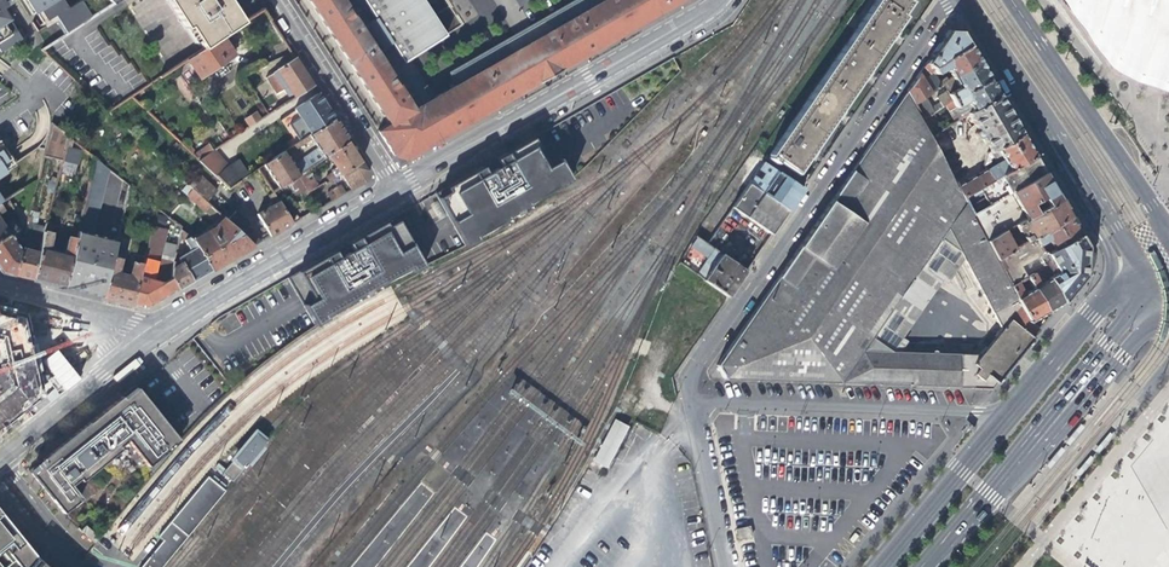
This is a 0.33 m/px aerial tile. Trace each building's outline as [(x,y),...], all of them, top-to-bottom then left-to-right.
[(17,0),(8,0),(0,5),(0,8),(1,10),(17,0)] [(35,13),(57,0),(27,0),(35,13)] [(204,49),(227,34),(243,23),(239,16),(235,10),(230,2),(229,0),(167,0),(186,29),(189,27),(204,49)] [(389,123),(430,100),(407,62),(448,35),(425,0),(310,0),(389,123)] [(449,73),(456,86),(470,78),(483,100),(470,108),(477,119),(551,77),(685,0),(577,0),(449,73)] [(903,18),(901,16),(910,4),(905,0),(874,0),(767,155),(768,155),(766,158),(776,165),(778,162),(794,173),(818,139),(850,94),(877,54),(901,20),(903,18)] [(1086,47),(1098,63),(1168,86),(1168,0),(1055,0),(1086,47)] [(56,21),(65,35),(92,17),(82,2),(69,10),(66,4),(54,12),(52,8),(39,16),(45,27),(56,21)] [(15,44),(0,17),(0,52),(15,44)] [(923,96),(928,93),(921,82),(931,68),(968,44),(963,37),(961,32),(947,30),(924,63),(905,91),(911,103),(923,96)] [(236,48),(227,34),(204,49),(188,60),(199,78),(209,71),(215,80),(229,71),(222,62),(229,57),(233,55),(231,51),(236,48)] [(968,44),(931,68),(921,82),(928,93),(952,78),(978,61),(973,53),(968,44)] [(288,102),(312,86),(304,73),(295,59),(294,58),(271,73),(288,102)] [(929,106),(923,96),(911,103),(920,120),(931,114),(944,106),(987,78),(982,68),(978,61),(952,78),(957,87),(947,94),(946,90),(933,97),(935,102),(929,106)] [(425,149),(477,119),(470,108),(483,100),(470,78),(456,86),(430,100),(389,123),(378,130),(396,156),(408,158),(425,149)] [(960,118),(967,113),(997,95),(992,86),(987,78),(944,106),(947,111),(953,107),(960,118)] [(722,380),(847,385),(988,389),(1006,368),(1017,356),(1037,331),(1028,324),(1027,323),(1008,286),(993,258),(985,242),(970,215),(961,197),(956,187),(929,136),(920,120),(911,103),(905,91),(716,366),(722,380)] [(286,125),(297,142),(308,134),(333,117),(317,94),(311,98),(294,109),(298,116),(286,125)] [(979,134),(989,151),(1006,141),(1019,133),(1007,111),(997,95),(967,113),(973,124),(969,127),(969,128),(968,128),(968,129),(967,129),(967,130),(967,131),(966,131),(966,132),(966,133),(966,134),(966,135),(969,140),(979,134)] [(248,128),(259,120),(254,114),(244,121),(248,128)] [(940,130),(931,114),(920,120),(929,136),(940,130)] [(340,129),(333,117),(308,134),(311,138),(317,148),(323,157),(325,156),(347,141),(344,136),(341,131),(340,129)] [(954,122),(940,130),(929,136),(956,187),(976,175),(956,141),(963,137),(954,122)] [(61,160),(66,137),(59,132),(50,124),(42,155),(61,160)] [(996,163),(987,168),(993,179),(1033,156),(1031,154),(1030,151),(1025,142),(1019,133),(1006,141),(989,151),(986,153),(985,165),(989,162),(989,156),(992,156),(996,163)] [(311,138),(308,134),(297,142),(284,150),(287,154),(311,138)] [(495,162),(436,195),(463,243),(572,182),(554,151),(548,156),(539,137),(495,162)] [(341,175),(361,162),(354,150),(347,141),(325,156),(338,176),(341,175)] [(15,165),(14,163),(0,143),(0,175),(15,165)] [(191,155),(197,160),(210,152),(206,146),(191,155)] [(76,177),(82,150),(68,147),(62,174),(76,177)] [(323,157),(317,148),(293,164),(299,173),(304,170),(323,157)] [(212,150),(210,152),(197,160),(227,189),(247,175),(236,157),(225,164),(212,150)] [(293,177),(299,173),(293,164),(287,154),(284,150),(264,164),(279,186),(293,177)] [(724,216),(731,207),(734,201),(746,183),(761,161),(762,159),(758,156),(751,152),(705,220),(717,228),(724,216)] [(993,179),(961,197),(970,215),(988,204),(986,201),(992,198),(994,201),(1009,192),(1042,173),(1037,163),(1033,156),(993,179)] [(91,256),(98,227),(111,172),(104,167),(93,158),(74,238),(62,287),(75,291),(83,292),(86,277),(90,278),(91,275),(96,276),(101,258),(91,256)] [(361,162),(341,175),(351,190),(364,183),(365,177),(366,171),(361,162)] [(772,176),(761,193),(786,210),(795,196),(800,189),(765,165),(762,169),(772,176)] [(976,175),(956,187),(961,197),(993,179),(987,168),(976,175)] [(314,187),(304,170),(299,173),(293,177),(302,191),(304,193),(314,187)] [(1002,220),(1007,229),(1024,218),(1057,199),(1052,190),(1047,181),(1045,177),(1042,173),(1009,192),(1014,200),(1006,205),(1011,215),(1002,220)] [(186,185),(191,190),(203,201),(213,191),(196,175),(186,185)] [(279,205),(302,191),(293,177),(279,186),(272,191),(279,205)] [(746,183),(734,201),(773,229),(781,217),(786,210),(761,193),(746,183)] [(323,194),(328,203),(343,195),(337,185),(323,194)] [(209,206),(203,201),(191,190),(186,195),(203,212),(209,206)] [(256,215),(269,237),(277,232),(291,224),(279,205),(272,191),(266,195),(273,205),(256,215)] [(0,202),(0,212),(10,205),(6,198),(1,201),(0,202)] [(1023,228),(1029,238),(1032,236),(1067,216),(1062,206),(1057,199),(1024,218),(1007,229),(1004,230),(1008,237),(1023,228)] [(769,234),(773,229),(734,201),(731,207),(769,234)] [(205,211),(212,223),(221,218),(214,205),(205,211)] [(233,210),(224,221),(252,247),(257,244),(259,242),(244,229),(248,224),(233,210)] [(28,216),(20,249),(14,276),(21,278),(31,280),(38,252),(30,249),(32,238),(29,238),(34,217),(28,216)] [(1045,238),(1052,250),(1078,235),(1072,224),(1067,216),(1032,236),(1036,243),(1045,238)] [(18,229),(20,222),(19,219),(11,224),(10,223),(4,228),(0,222),(0,239),(18,229)] [(214,227),(192,240),(210,271),(230,259),(247,249),(252,247),(224,221),(214,226),(214,227)] [(351,244),(288,280),(317,329),(390,288),(425,267),(407,237),(399,241),(389,222),(351,244)] [(45,224),(38,252),(31,280),(47,284),(62,287),(74,238),(65,236),(61,253),(45,249),(51,226),(45,224)] [(150,226),(142,261),(131,304),(138,306),(145,308),(177,289),(170,276),(161,280),(150,278),(163,229),(150,226)] [(86,277),(83,292),(102,297),(113,248),(117,231),(98,227),(91,256),(101,258),(96,276),(91,275),(90,278),(86,277)] [(18,229),(0,239),(0,273),(7,274),(14,276),(20,249),(17,246),(21,231),(18,229)] [(178,258),(180,262),(191,281),(201,276),(210,271),(192,240),(191,237),(180,230),(178,238),(182,238),(189,251),(178,258)] [(1001,232),(985,242),(993,258),(1011,248),(1001,232)] [(1047,279),(1061,302),(1072,289),(1082,276),(1085,246),(1081,240),(1078,235),(1052,250),(1046,253),(1040,250),(1036,243),(1032,236),(1029,238),(1011,248),(993,258),(1008,286),(1015,282),(1023,278),(1017,266),(1037,255),(1040,260),(1043,261),(1047,258),(1056,273),(1047,279)] [(944,286),(963,260),(959,252),(940,238),(870,337),(890,352),(897,352),(904,343),(899,339),(939,283),(944,286)] [(122,250),(113,248),(102,297),(115,300),(131,304),(142,261),(134,259),(129,274),(126,273),(127,272),(123,271),(121,273),(118,271),(122,250)] [(694,275),(702,281),(720,254),(711,249),(694,275)] [(702,281),(726,297),(736,283),(744,271),(720,254),(702,281)] [(169,274),(170,276),(177,289),(185,285),(191,281),(180,262),(170,268),(169,274)] [(1025,277),(1031,288),(1045,312),(1053,307),(1061,302),(1047,279),(1037,285),(1030,274),(1025,277)] [(1021,294),(1015,282),(1008,286),(1027,323),(1036,317),(1045,312),(1031,288),(1021,294)] [(0,308),(0,427),(41,394),(25,315),(0,308)] [(94,468),(119,447),(117,445),(125,439),(152,471),(179,440),(134,384),(27,469),(62,512),(80,497),(71,486),(87,474),(94,468)] [(610,469),(628,425),(613,418),(595,463),(610,469)] [(1070,445),(1086,426),(1081,423),(1066,441),(1070,445)] [(252,432),(219,472),(229,480),(263,441),(252,432)] [(1097,453),(1112,435),(1108,432),(1093,450),(1097,453)] [(1051,468),(1066,450),(1062,447),(1047,465),(1051,468)] [(1078,477),(1093,459),(1089,455),(1073,473),(1078,477)] [(226,490),(208,476),(159,536),(164,540),(142,566),(163,566),(226,490)] [(0,513),(0,566),(26,566),(35,556),(29,548),(0,513)] [(98,536),(85,525),(80,530),(94,542),(98,536)] [(35,556),(26,566),(47,566),(35,556)]
